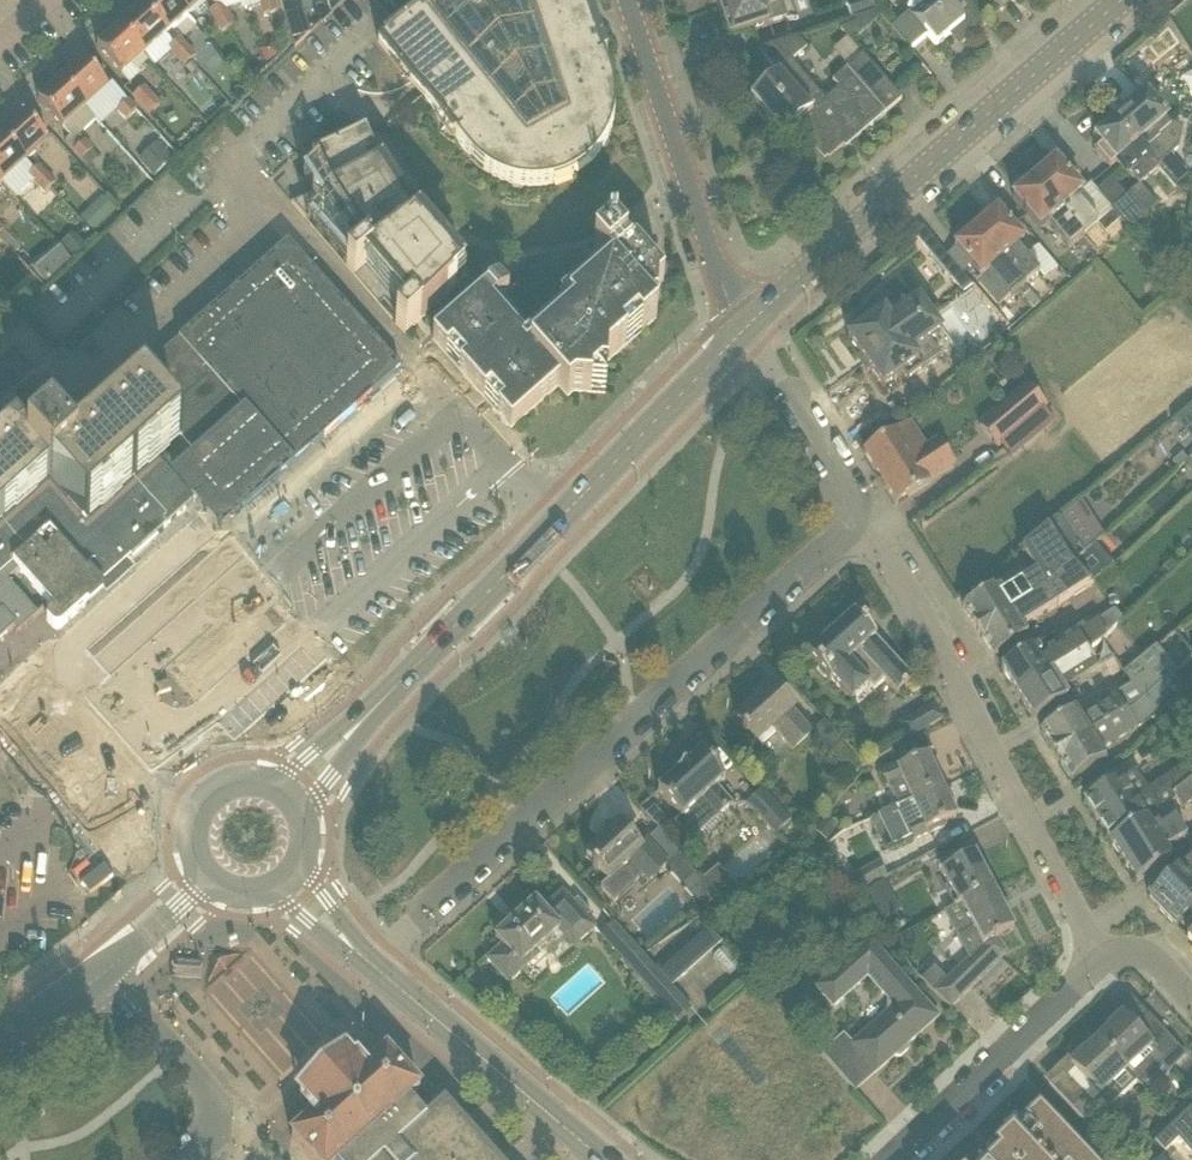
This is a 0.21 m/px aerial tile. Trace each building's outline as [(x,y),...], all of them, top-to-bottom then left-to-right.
[(185,43),(200,29),(197,25),(188,16),(174,0),(150,0),(141,8),(167,36),(175,44),(181,38),(185,43)] [(205,0),(174,0),(188,16),(205,0)] [(278,11),(275,0),(260,5),(264,16),(278,11)] [(604,58),(584,0),(431,0),(378,42),(470,157),(474,161),(475,163),(482,168),(486,172),(491,175),(495,177),(498,178),(505,182),(511,183),(519,185),(527,186),(536,186),(545,186),(553,184),(564,180),(574,175),(583,169),(591,162),(599,154),(605,144),(609,134),(613,124),(615,113),(615,102),(614,90),(611,80),(604,58)] [(398,8),(408,0),(390,0),(398,8)] [(730,38),(787,19),(780,0),(744,0),(720,8),(730,38)] [(853,19),(876,11),(871,0),(857,0),(848,3),(853,19)] [(891,28),(910,51),(928,35),(937,46),(954,32),(963,43),(985,24),(986,25),(987,24),(967,0),(911,0),(908,10),(911,11),(891,28)] [(1014,0),(992,0),(1001,11),(1014,0)] [(224,4),(210,12),(211,14),(215,22),(230,15),(224,4)] [(144,55),(167,36),(141,8),(119,28),(144,55)] [(296,48),(311,33),(303,9),(285,15),(296,48)] [(236,26),(230,15),(215,22),(221,33),(236,26)] [(863,33),(855,24),(839,30),(852,44),(863,33)] [(123,75),(133,66),(144,55),(119,28),(97,48),(123,75)] [(172,53),(177,58),(189,47),(185,43),(181,38),(175,44),(169,49),(169,50),(172,53)] [(802,122),(807,128),(819,118),(813,112),(825,101),(792,63),(807,50),(797,38),(758,51),(775,71),(764,80),(768,84),(751,100),(784,138),(802,122)] [(280,55),(275,46),(267,45),(258,50),(267,63),(280,55)] [(189,47),(177,58),(185,67),(197,57),(189,47)] [(863,55),(852,65),(833,81),(839,89),(825,101),(813,112),(819,118),(807,128),(811,132),(808,135),(829,159),(844,146),(841,143),(863,123),(867,127),(885,111),(879,105),(895,91),(863,55)] [(86,108),(108,88),(83,61),(61,81),(86,108)] [(86,108),(61,81),(38,101),(63,129),(86,108)] [(162,106),(145,87),(134,97),(150,116),(162,106)] [(1182,129),(1170,127),(1165,122),(1166,121),(1146,98),(1119,121),(1139,144),(1159,167),(1178,151),(1182,129)] [(129,102),(118,111),(127,121),(137,111),(129,102)] [(26,162),(48,142),(24,114),(1,135),(26,162)] [(1127,176),(1131,173),(1140,184),(1159,168),(1159,167),(1139,144),(1119,121),(1115,124),(1112,121),(1093,137),(1103,148),(1097,153),(1110,169),(1116,164),(1127,176)] [(34,171),(26,162),(1,135),(0,136),(0,179),(3,183),(17,198),(34,182),(29,176),(34,171)] [(396,324),(406,334),(463,279),(425,235),(410,215),(387,178),(375,157),(365,135),(312,160),(316,168),(303,179),(313,195),(298,207),(292,201),(291,202),(396,324)] [(63,173),(76,165),(58,138),(45,146),(63,173)] [(85,140),(73,152),(82,161),(83,160),(94,173),(104,163),(93,151),(94,150),(85,140)] [(154,177),(173,159),(157,142),(139,160),(154,177)] [(1082,193),(1056,162),(1035,180),(1084,238),(1113,212),(1096,192),(1097,191),(1092,185),(1082,193)] [(40,166),(34,171),(29,176),(34,182),(37,185),(48,175),(42,168),(41,168),(40,166)] [(37,185),(44,193),(46,195),(57,185),(48,175),(37,185)] [(1140,184),(1127,196),(1112,178),(1097,191),(1096,192),(1113,212),(1130,231),(1158,204),(1140,184)] [(1035,180),(1013,199),(1040,230),(1047,224),(1069,250),(1084,238),(1035,180)] [(97,203),(110,217),(116,212),(103,198),(97,203)] [(976,230),(1025,288),(1040,275),(1017,249),(1024,243),(997,212),(976,230)] [(637,254),(650,242),(637,228),(619,244),(612,236),(594,252),(611,272),(568,310),(573,316),(531,353),(492,309),(520,284),(510,273),(433,341),(511,429),(559,387),(568,397),(574,392),(606,394),(608,362),(657,319),(656,319),(658,289),(664,284),(637,254)] [(1025,299),(1031,294),(1025,288),(976,230),(955,248),(981,279),(977,282),(1000,309),(1019,293),(1025,299)] [(74,233),(61,244),(75,259),(87,248),(74,233)] [(217,480),(243,510),(401,370),(288,243),(60,445),(51,435),(42,444),(33,434),(39,428),(10,396),(0,406),(0,489),(24,468),(40,485),(38,494),(52,509),(62,510),(162,420),(195,455),(217,480)] [(56,278),(39,260),(31,267),(47,286),(56,278)] [(1002,328),(974,290),(958,301),(986,340),(1002,328)] [(1034,309),(1040,304),(1031,294),(1025,299),(1034,309)] [(930,318),(918,302),(890,322),(879,307),(863,318),(868,325),(848,339),(866,363),(930,318)] [(883,387),(903,373),(907,380),(941,356),(931,340),(941,333),(940,332),(958,320),(948,306),(930,319),(930,318),(866,363),(883,387)] [(10,396),(35,372),(15,351),(0,365),(0,377),(3,380),(0,384),(0,406),(10,396)] [(1028,385),(980,427),(997,447),(1046,405),(1028,385)] [(1191,431),(1191,410),(1182,418),(1191,431)] [(3,516),(14,516),(38,543),(51,532),(59,541),(154,456),(172,476),(195,455),(162,420),(62,510),(52,509),(38,494),(40,485),(24,468),(0,489),(0,518),(3,516)] [(896,504),(955,467),(938,441),(924,450),(908,426),(864,453),(896,504)] [(1172,463),(1178,469),(1188,459),(1182,453),(1172,463)] [(194,501),(172,476),(154,456),(59,541),(90,576),(98,587),(194,501)] [(38,543),(14,516),(3,516),(0,518),(0,575),(13,564),(38,543)] [(1022,552),(1036,574),(1046,590),(1052,586),(1084,558),(1062,520),(1047,530),(1022,552)] [(61,628),(63,626),(80,611),(100,594),(100,588),(98,587),(90,576),(59,541),(51,532),(38,543),(13,564),(19,570),(53,609),(48,613),(47,615),(47,616),(47,617),(47,619),(47,620),(48,621),(53,627),(54,628),(56,628),(57,629),(60,628),(61,628)] [(1078,548),(1084,558),(1096,546),(1102,539),(1098,536),(1097,534),(1078,548)] [(1022,628),(1057,606),(1080,591),(1097,576),(1084,558),(1052,586),(1046,590),(978,633),(994,657),(1028,636),(1022,628)] [(0,575),(0,640),(14,628),(17,632),(16,633),(17,634),(45,610),(43,609),(38,614),(8,580),(19,570),(13,564),(0,575)] [(997,587),(963,609),(978,633),(1046,590),(1036,574),(1002,595),(997,587)] [(1115,610),(1098,621),(1109,635),(1122,618),(1115,610)] [(831,680),(852,703),(870,686),(874,691),(885,681),(898,695),(913,681),(875,640),(876,639),(855,615),(808,657),(830,681),(831,680)] [(1109,635),(1098,621),(1059,646),(1053,637),(1001,670),(1017,695),(1086,652),(1098,644),(1109,635)] [(1096,668),(1086,652),(1017,695),(1033,720),(1068,698),(1062,689),(1096,668)] [(1171,675),(1152,652),(1124,674),(1132,686),(1080,719),(1075,711),(1041,732),(1056,757),(1131,709),(1159,685),(1171,675)] [(1175,703),(1159,685),(1131,709),(1056,757),(1072,781),(1106,759),(1101,751),(1173,705),(1175,703)] [(814,735),(794,712),(773,689),(736,722),(758,746),(772,733),(772,732),(773,731),(793,754),(814,735)] [(900,725),(909,739),(943,719),(934,704),(900,725)] [(929,736),(903,743),(906,753),(932,747),(929,736)] [(867,765),(845,741),(831,753),(854,778),(867,765)] [(701,754),(658,792),(682,818),(675,825),(692,841),(732,805),(717,788),(725,780),(701,754)] [(886,788),(890,787),(899,807),(942,788),(928,756),(915,762),(914,759),(880,774),(886,788)] [(1120,779),(1085,802),(1111,842),(1110,842),(1112,845),(1163,803),(1191,779),(1191,772),(1186,765),(1149,789),(1136,769),(1120,779)] [(1173,795),(1183,808),(1191,802),(1191,779),(1173,795)] [(891,811),(902,836),(909,832),(914,842),(946,828),(944,824),(956,819),(942,788),(899,807),(891,811)] [(792,823),(762,790),(747,803),(777,836),(792,823)] [(1166,806),(1163,803),(1112,845),(1136,883),(1172,860),(1172,859),(1191,846),(1166,806)] [(826,842),(838,826),(827,817),(814,833),(826,842)] [(643,877),(650,885),(668,867),(647,843),(640,850),(619,827),(586,857),(608,882),(601,888),(615,903),(622,897),(621,896),(643,877)] [(718,898),(680,854),(667,865),(704,909),(718,898)] [(961,854),(938,866),(959,905),(992,888),(975,856),(964,861),(961,854)] [(1179,871),(1149,900),(1176,927),(1191,912),(1191,861),(1179,871)] [(857,874),(863,889),(887,878),(880,863),(857,874)] [(876,908),(894,899),(885,881),(866,891),(876,908)] [(922,980),(950,1009),(1006,954),(998,939),(1014,930),(992,888),(959,905),(959,906),(945,914),(969,960),(948,981),(935,967),(922,980)] [(509,985),(525,970),(521,966),(560,931),(574,948),(596,928),(587,918),(592,914),(578,899),(573,903),(563,892),(542,911),(536,903),(495,939),(502,947),(487,961),(509,985)] [(601,936),(628,968),(644,954),(616,922),(601,936)] [(656,968),(644,954),(628,968),(677,1024),(693,1010),(672,987),(723,942),(707,923),(656,968)] [(909,1044),(939,1017),(870,940),(816,988),(833,1007),(868,976),(889,1000),(888,1012),(853,1046),(845,1037),(825,1056),(852,1086),(871,1069),(876,1074),(894,1057),(900,1057),(908,1050),(909,1044)] [(1162,1064),(1169,1071),(1186,1055),(1148,1015),(1134,1028),(1122,1016),(1110,1028),(1112,1029),(1098,1043),(1139,1086),(1162,1064)] [(1110,1107),(1121,1097),(1136,1083),(1139,1087),(1139,1086),(1098,1043),(1084,1056),(1082,1054),(1049,1086),(1090,1128),(1110,1107)] [(420,1092),(387,1054),(364,1074),(356,1066),(351,1070),(340,1058),(301,1093),(312,1105),(307,1110),(314,1118),(292,1139),(310,1159),(495,1159),(450,1110),(438,1109),(426,1120),(410,1102),(418,1095),(417,1094),(420,1092)] [(1037,1105),(1022,1120),(1026,1124),(1014,1135),(1010,1131),(991,1149),(996,1153),(988,1159),(1089,1159),(1037,1105)] [(1169,1130),(1156,1143),(1143,1155),(1148,1159),(1159,1159),(1165,1154),(1179,1141),(1191,1155),(1191,1108),(1169,1130)] [(1112,1151),(1103,1159),(1120,1159),(1112,1151)]
